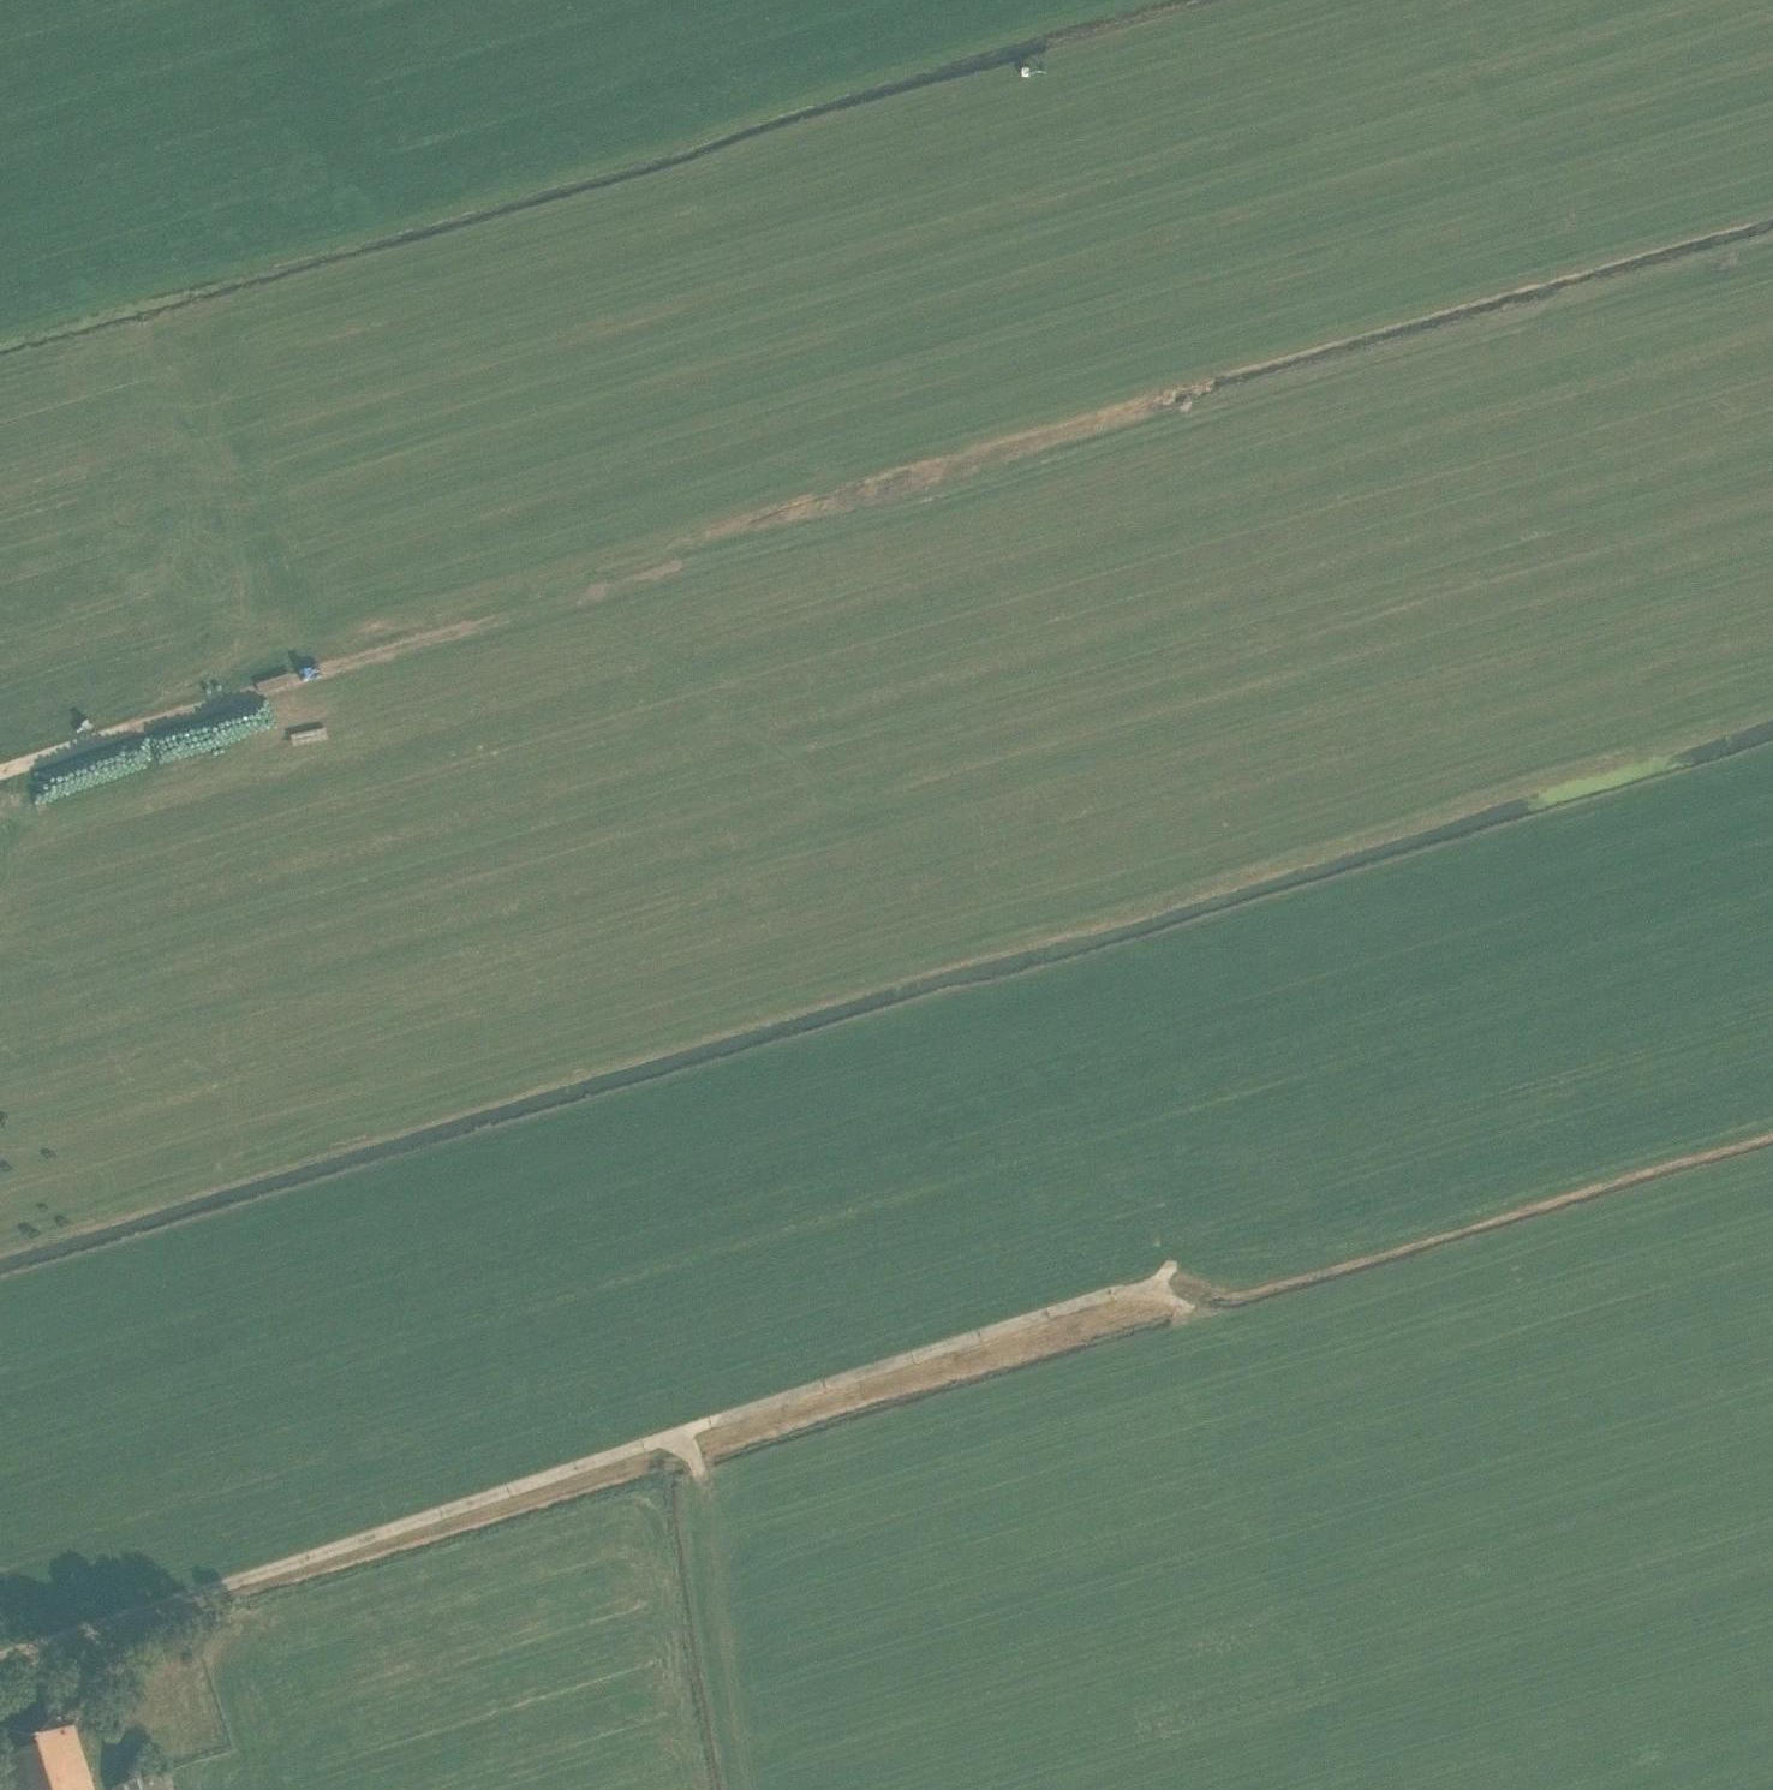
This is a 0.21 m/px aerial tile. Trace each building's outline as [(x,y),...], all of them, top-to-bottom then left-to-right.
[(68,1703),(0,1724),(0,1755),(11,1789),(95,1789),(68,1703)] [(159,1774),(110,1789),(111,1789),(164,1789),(159,1774)]
